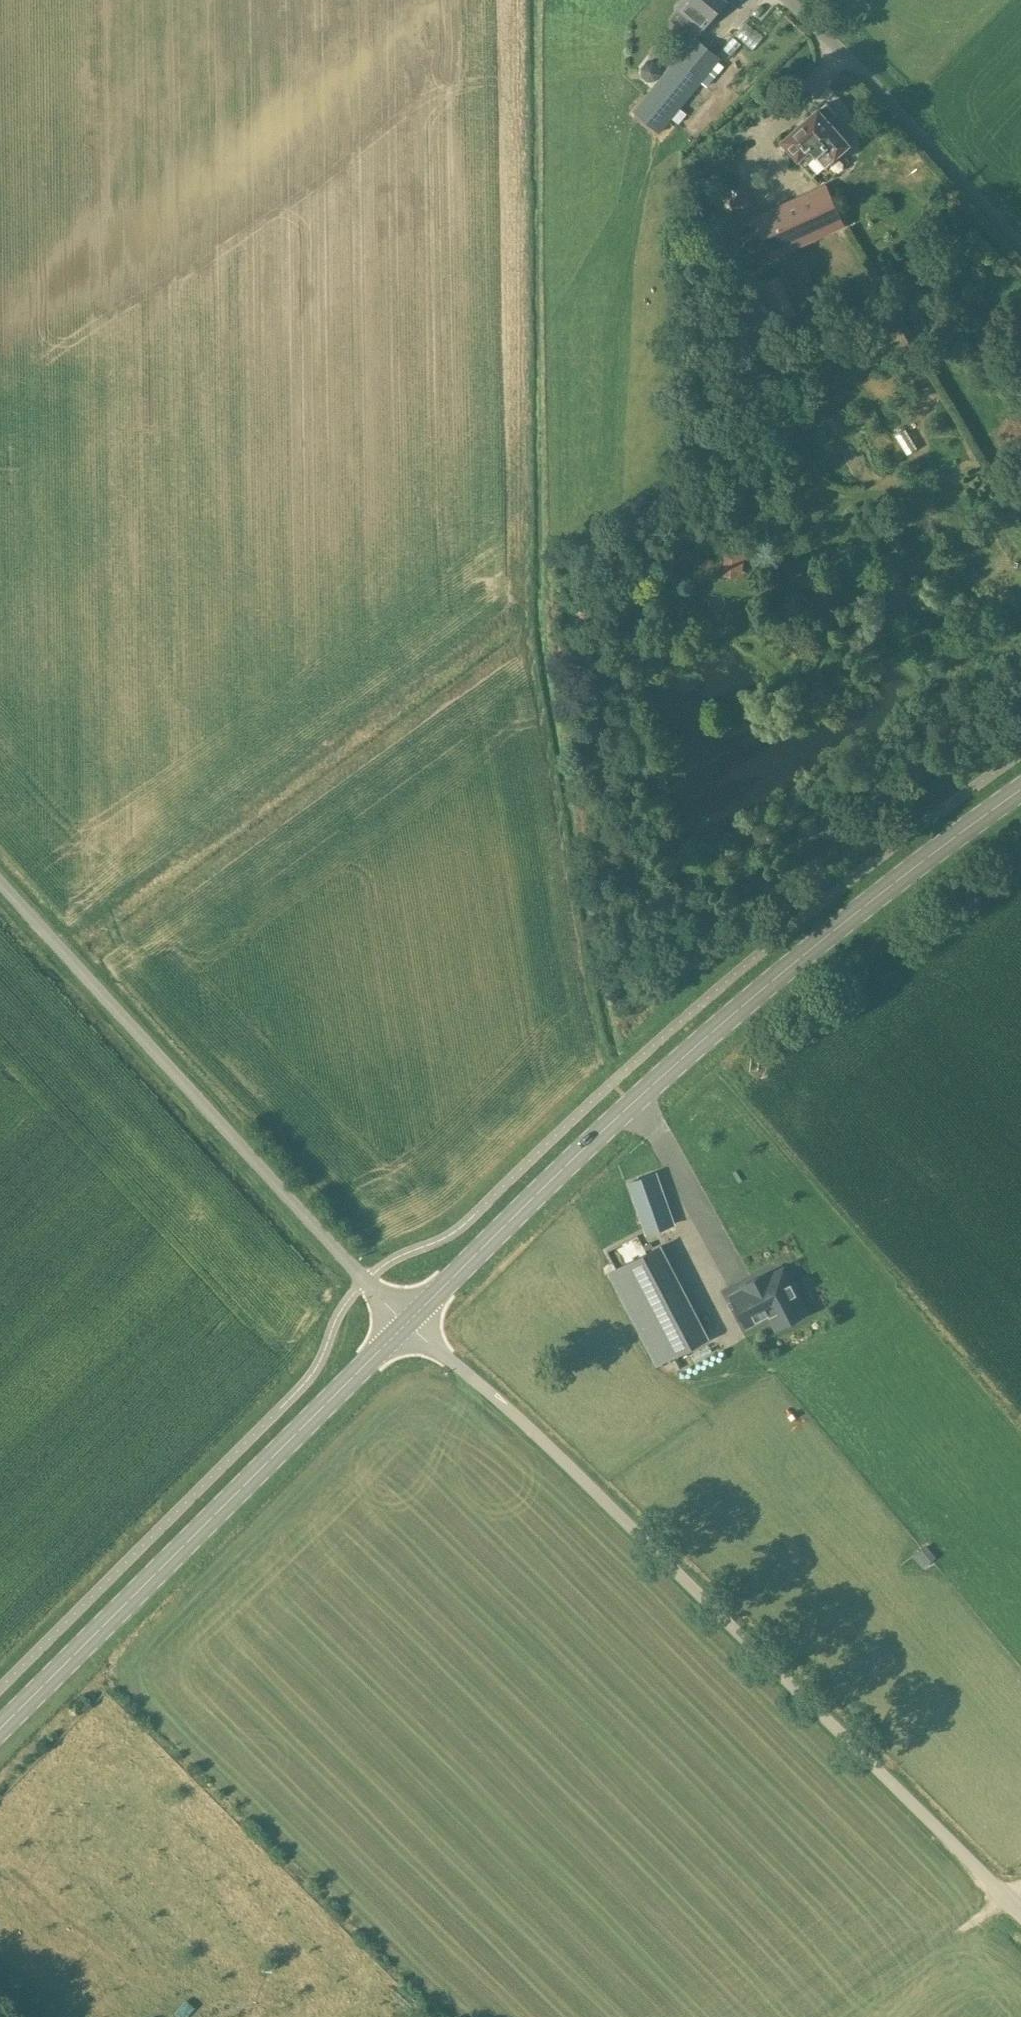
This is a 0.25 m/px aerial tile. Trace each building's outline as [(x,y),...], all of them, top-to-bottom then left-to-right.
[(680,10),(672,20),(695,39),(635,112),(661,133),(722,58),(697,38),(728,1),(726,0),(683,0),(677,7),(680,10)] [(827,102),(795,129),(781,141),(812,178),(852,144),(831,120),(838,114),(827,102)] [(843,225),(826,188),(742,225),(757,263),(843,225)] [(796,314),(779,276),(763,283),(781,321),(796,314)] [(721,575),(743,575),(743,551),(721,550),(721,575)] [(675,1226),(657,1172),(629,1182),(647,1236),(675,1226)] [(660,1248),(610,1276),(661,1365),(710,1337),(660,1248)] [(733,1296),(750,1326),(772,1313),(773,1314),(802,1298),(799,1292),(801,1290),(795,1280),(793,1281),(785,1267),(771,1274),(769,1271),(744,1285),(746,1289),(733,1296)] [(930,1546),(917,1554),(924,1565),(937,1558),(930,1546)]
